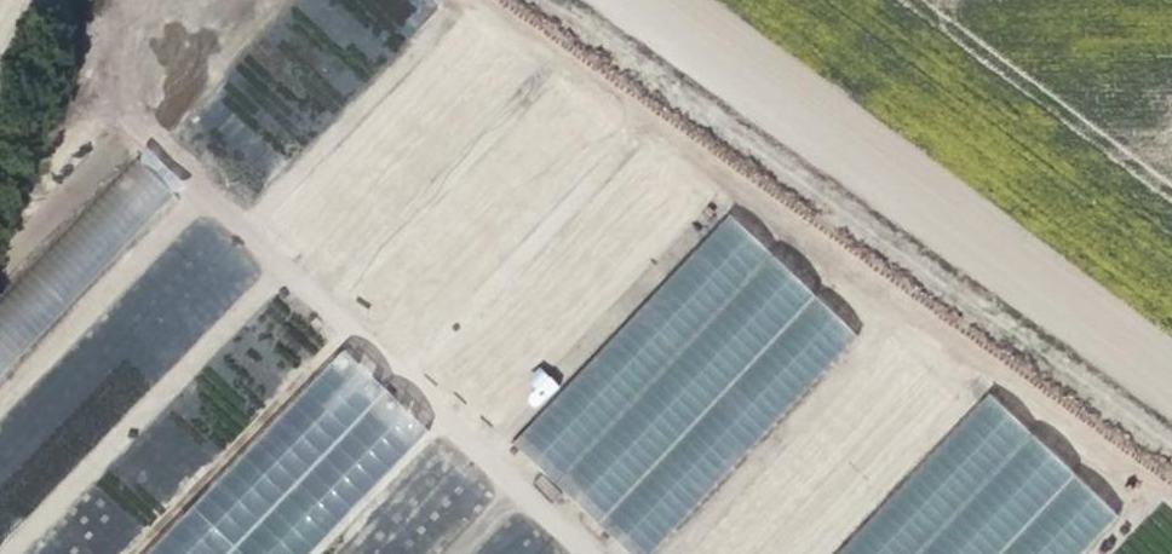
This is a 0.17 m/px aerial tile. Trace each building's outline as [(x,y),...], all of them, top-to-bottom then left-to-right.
[(135,161),(0,305),(0,385),(176,199),(135,161)] [(775,259),(729,216),(510,447),(556,490),(775,259)] [(818,300),(775,259),(556,490),(599,530),(818,300)] [(818,300),(599,530),(624,553),(659,553),(862,341),(818,300)] [(0,421),(0,553),(117,553),(143,525),(80,467),(94,452),(64,425),(99,387),(62,353),(0,421)] [(360,367),(179,553),(267,553),(406,411),(360,367)] [(526,377),(536,401),(556,393),(547,369),(526,377)] [(986,395),(837,553),(925,553),(1035,440),(986,395)] [(1035,440),(925,553),(1008,553),(1079,481),(1035,440)] [(1079,481),(1008,553),(1086,553),(1119,518),(1079,481)]
